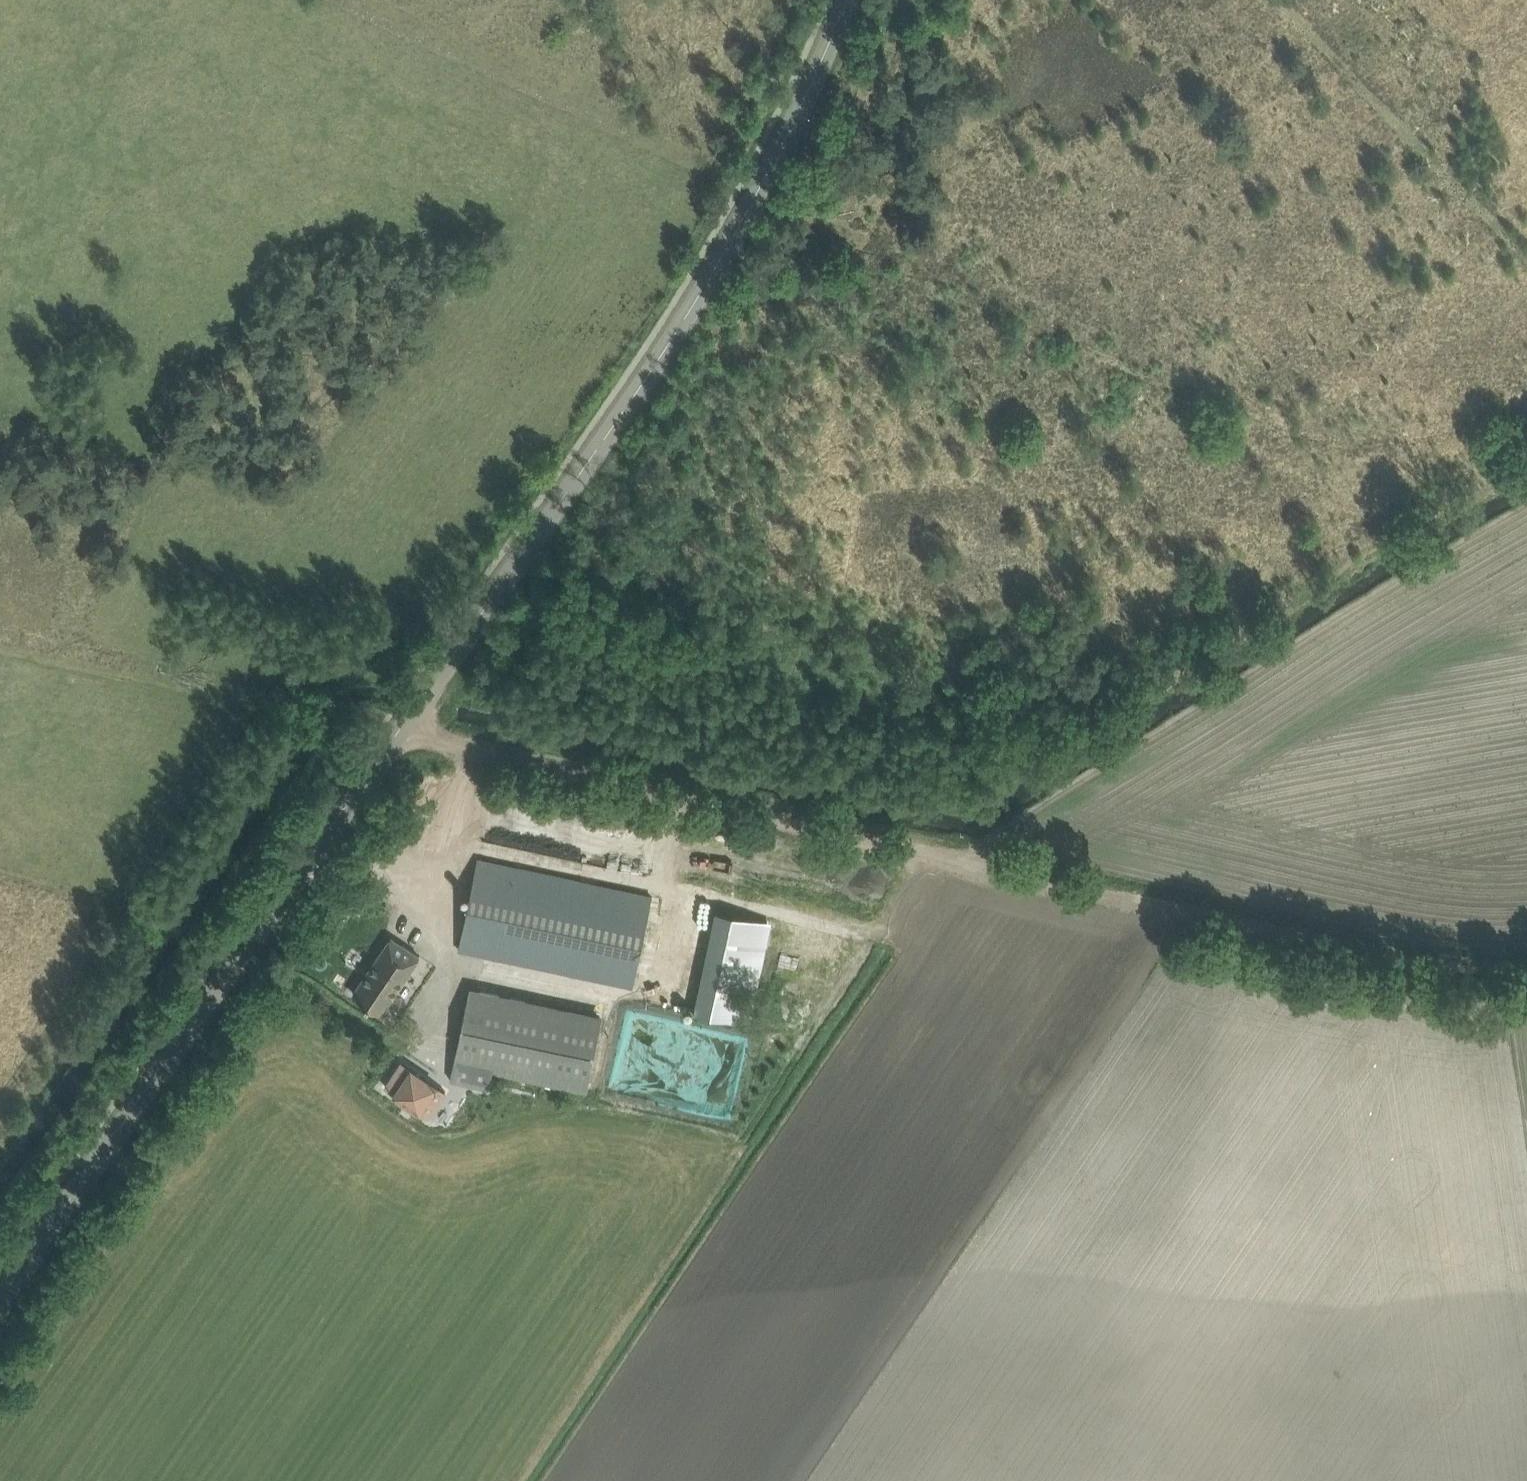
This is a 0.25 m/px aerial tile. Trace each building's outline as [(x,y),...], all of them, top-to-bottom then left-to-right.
[(458,950),(478,954),(634,987),(653,896),(477,859),(458,950)] [(717,910),(700,988),(695,1011),(748,1023),(770,921),(717,910)] [(352,993),(381,1012),(419,956),(391,936),(352,993)] [(469,991),(455,1055),(588,1083),(602,1020),(469,991)] [(403,1062),(386,1087),(429,1116),(446,1091),(403,1062)]
